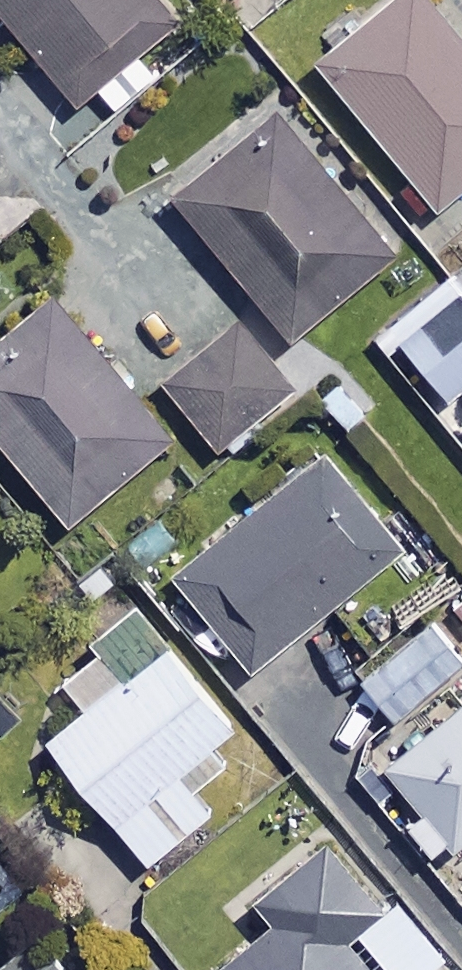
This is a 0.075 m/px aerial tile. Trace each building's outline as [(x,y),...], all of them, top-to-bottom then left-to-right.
[(156,0),(0,0),(0,13),(74,103),(174,22),(156,0)] [(430,0),(401,0),(318,65),(432,209),(461,185),(461,40),(430,0)] [(390,249),(274,111),(172,198),(288,336),(390,249)] [(395,338),(440,394),(461,377),(461,285),(395,338)] [(52,291),(0,334),(0,441),(65,520),(170,434),(52,291)] [(292,387),(238,319),(160,381),(215,449),(292,387)] [(399,541),(322,449),(170,577),(248,669),(399,541)] [(208,806),(192,786),(231,756),(213,732),(231,718),(138,598),(50,667),(79,704),(46,730),(144,856),(208,806)] [(431,619),(361,677),(400,725),(372,747),(420,805),(404,818),(433,854),(461,830),(461,656),(431,619)] [(289,788),(136,909),(185,969),(410,969),(444,942),(397,883),(377,899),(289,788)] [(36,929),(0,960),(0,969),(69,969),(71,969),(36,929)]
